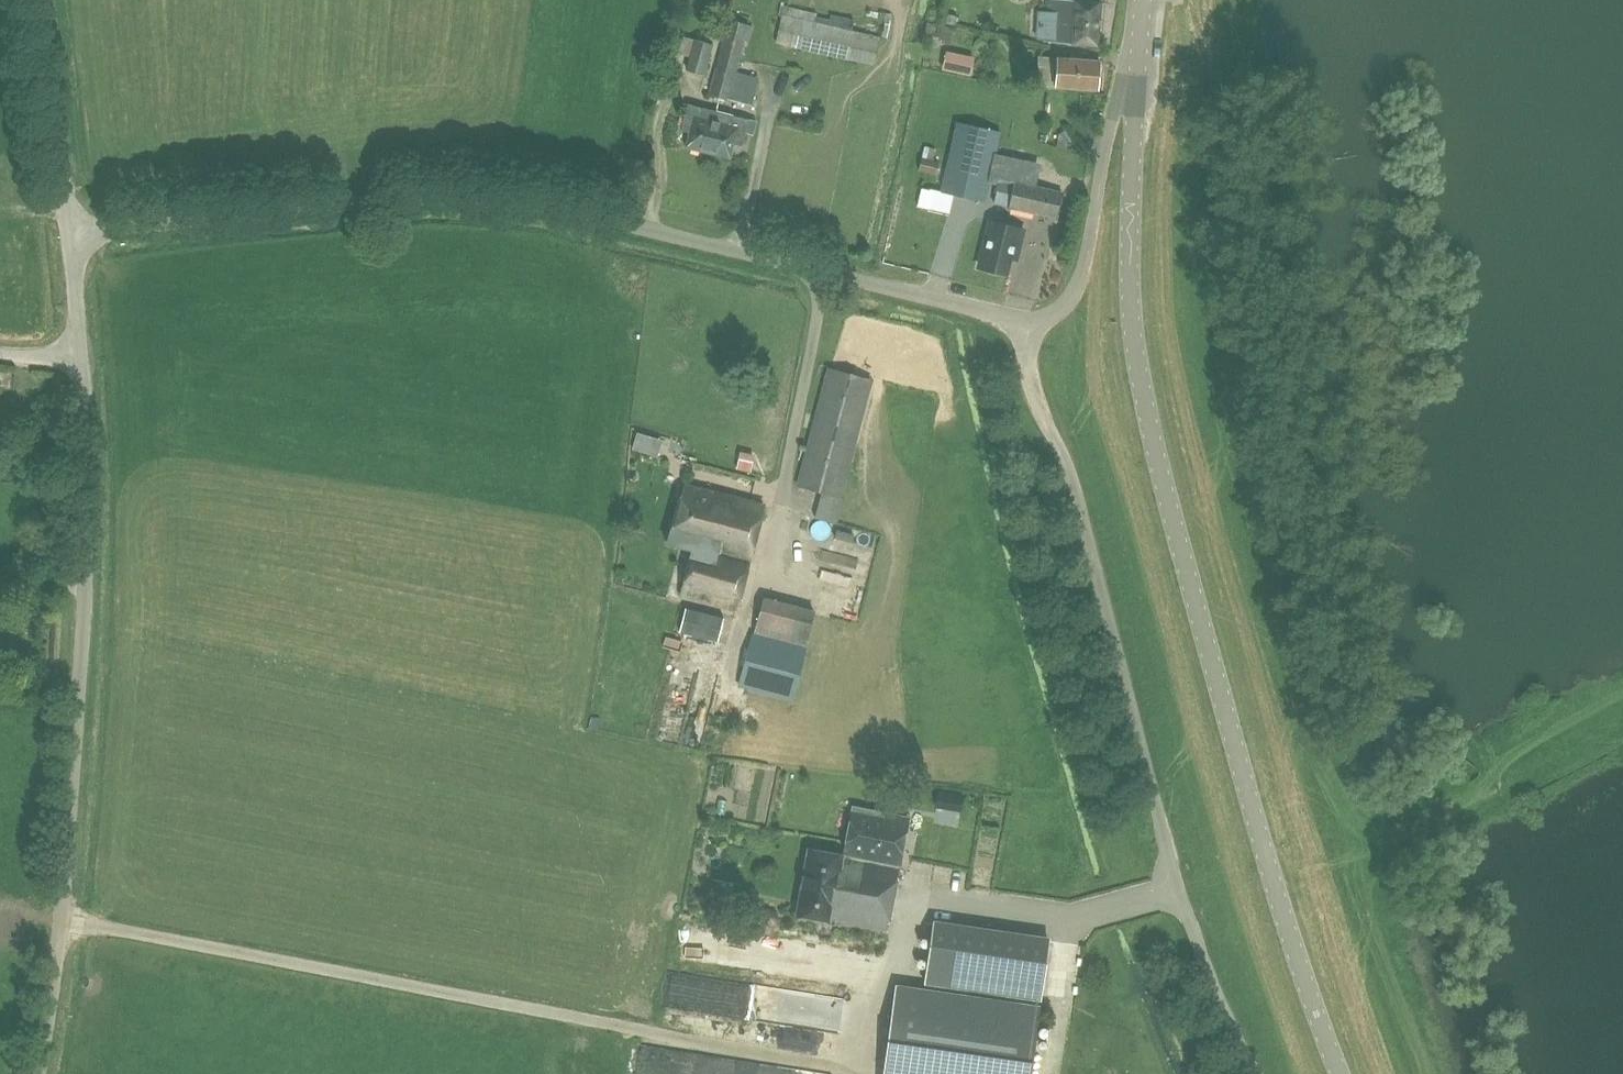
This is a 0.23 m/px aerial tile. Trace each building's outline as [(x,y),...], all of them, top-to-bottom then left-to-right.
[(1047,12),(1040,11),(1038,38),(1045,38),(1045,40),(1098,44),(1101,2),(1067,0),(1048,0),(1047,12)] [(786,5),(776,41),(874,63),(881,38),(850,28),(852,20),(786,5)] [(749,24),(729,19),(710,93),(729,98),(749,24)] [(955,28),(926,22),(923,39),(951,44),(955,28)] [(690,57),(686,69),(703,74),(712,45),(696,39),(682,36),(678,54),(690,57)] [(949,53),(946,67),(965,72),(969,57),(949,53)] [(1056,86),(1056,88),(1098,89),(1099,60),(1057,58),(1038,58),(1036,85),(1056,86)] [(730,159),(734,144),(742,147),(750,121),(732,116),(730,125),(700,117),(703,108),(689,104),(682,129),(690,132),(686,147),(730,159)] [(1001,132),(958,122),(942,191),(985,201),(1001,132)] [(1056,143),(1071,146),(1075,145),(1065,129),(1058,133),(1056,143)] [(923,146),(918,170),(935,174),(940,161),(934,159),(936,149),(923,146)] [(1057,216),(1063,191),(1001,176),(995,202),(1057,216)] [(915,182),(913,196),(929,197),(930,184),(915,182)] [(979,266),(1007,274),(1016,242),(1021,244),(1025,230),(991,220),(979,266)] [(872,379),(830,368),(800,485),(821,491),(814,516),(835,522),(872,379)] [(638,431),(633,447),(654,454),(659,438),(638,431)] [(750,471),(752,462),(754,453),(747,452),(740,450),(738,459),(736,468),(750,471)] [(718,551),(750,559),(765,504),(683,482),(667,542),(693,549),(717,555),(718,551)] [(821,518),(818,529),(845,537),(848,526),(821,518)] [(737,608),(750,559),(718,551),(717,555),(693,549),(681,594),(737,608)] [(815,610),(763,596),(740,683),(791,697),(815,610)] [(673,608),(671,629),(697,632),(699,611),(673,608)] [(702,626),(719,630),(723,612),(707,608),(702,626)] [(11,643),(9,632),(0,634),(0,645),(11,643)] [(887,929),(908,814),(852,804),(843,853),(807,847),(795,913),(887,929)] [(672,953),(768,966),(773,934),(677,921),(672,953)] [(1049,938),(933,921),(925,978),(1041,994),(1049,938)] [(663,996),(773,1013),(777,991),(756,988),(757,979),(668,966),(663,996)] [(883,1073),(1032,1073),(1040,1003),(896,982),(883,1073)] [(827,1019),(829,991),(807,990),(805,1018),(827,1019)] [(682,1058),(680,1073),(704,1073),(706,1060),(682,1058)] [(758,1073),(800,1073),(800,1063),(758,1062),(758,1073)]
